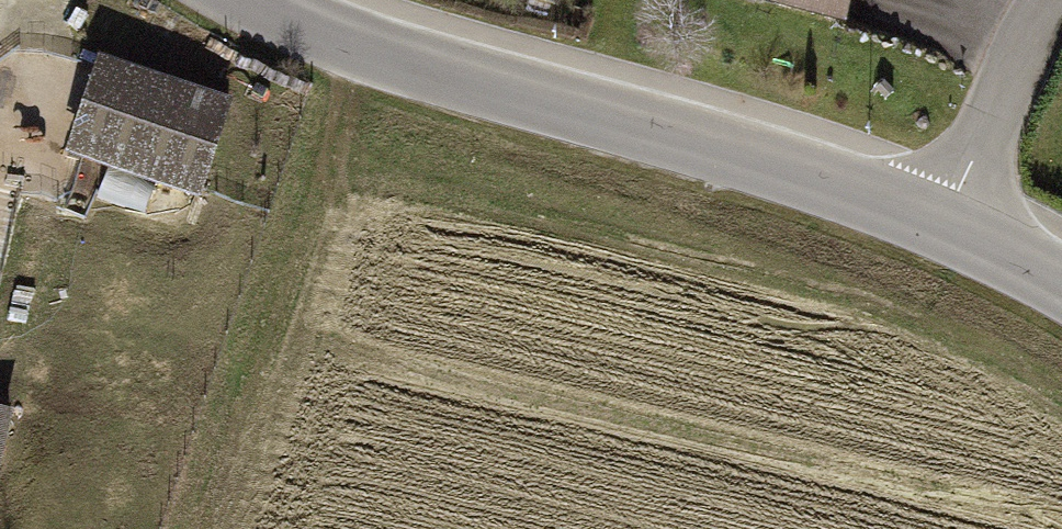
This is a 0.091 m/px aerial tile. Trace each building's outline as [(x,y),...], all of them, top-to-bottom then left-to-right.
[(854,34),(864,0),(737,0),(854,34)] [(239,109),(107,63),(73,159),(205,205),(239,109)] [(0,419),(0,477),(15,423),(0,419)]
